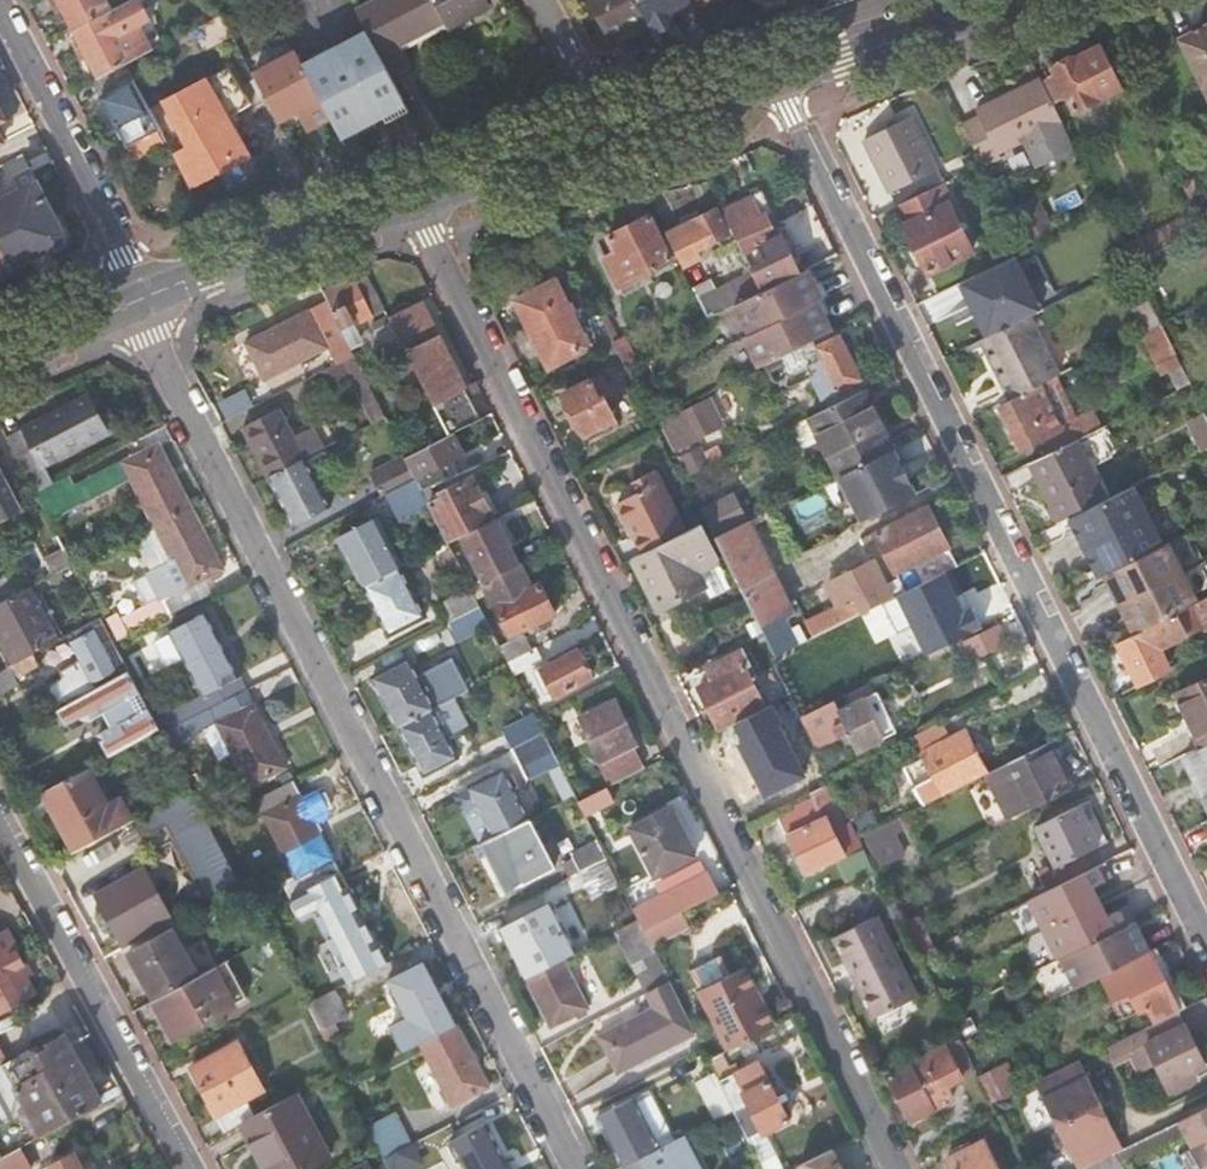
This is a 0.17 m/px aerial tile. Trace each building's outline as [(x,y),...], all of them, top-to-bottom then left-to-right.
[(74,30),(105,13),(110,10),(105,0),(58,0),(74,30)] [(139,0),(130,0),(110,10),(105,13),(74,30),(68,33),(76,49),(82,46),(88,57),(99,78),(126,64),(130,62),(142,56),(162,45),(150,21),(139,0)] [(392,79),(412,67),(402,48),(445,25),(432,0),(376,0),(356,11),(392,79)] [(445,25),(448,31),(492,8),(488,0),(432,0),(445,25)] [(649,26),(635,0),(588,0),(611,45),(649,26)] [(665,58),(692,44),(676,14),(670,18),(661,0),(635,0),(649,26),(665,58)] [(1177,38),(1206,99),(1206,23),(1177,38)] [(1073,111),(1123,87),(1102,44),(1054,67),(1057,74),(1048,79),(1057,97),(1065,93),(1073,111)] [(253,73),(278,121),(296,112),(303,109),(312,128),(331,119),(295,51),(253,73)] [(384,131),(413,117),(403,100),(390,105),(362,51),(327,69),(336,85),(346,80),(354,95),(349,98),(347,94),(341,96),(357,126),(376,116),(384,131)] [(157,126),(126,64),(99,78),(95,80),(103,96),(102,97),(127,145),(159,129),(157,126)] [(200,84),(173,97),(195,145),(179,153),(193,182),(222,167),(230,181),(249,172),(244,162),(257,154),(236,115),(250,105),(230,74),(213,85),(203,91),(200,84)] [(977,115),(961,123),(980,163),(982,166),(999,157),(997,152),(1022,140),(1035,166),(1074,149),(1039,76),(975,109),(977,115)] [(931,188),(942,182),(909,117),(863,139),(896,205),(899,204),(931,188)] [(159,129),(169,147),(175,144),(164,122),(157,126),(159,129)] [(11,268),(46,250),(62,242),(64,232),(56,216),(31,169),(19,176),(21,181),(24,187),(0,200),(0,274),(11,268)] [(21,181),(0,193),(0,200),(24,187),(21,181)] [(951,200),(942,182),(931,188),(941,206),(947,202),(951,200)] [(941,206),(931,188),(899,204),(909,222),(904,224),(927,272),(971,250),(947,202),(941,206)] [(749,267),(761,291),(775,284),(762,256),(754,260),(749,249),(776,235),(765,213),(769,212),(760,192),(721,210),(749,267)] [(1036,197),(1011,209),(1028,240),(1053,228),(1036,197)] [(681,226),(668,233),(684,266),(699,259),(695,250),(727,234),(716,210),(691,222),(688,215),(679,220),(681,226)] [(649,214),(606,235),(617,257),(607,262),(618,285),(671,259),(649,214)] [(1013,251),(958,279),(985,332),(1041,305),(1013,251)] [(710,279),(692,287),(708,318),(734,304),(761,291),(749,267),(744,270),(747,276),(716,291),(710,279)] [(809,267),(734,304),(749,334),(818,300),(824,297),(816,282),(809,267)] [(356,324),(384,310),(365,273),(324,293),(342,329),(355,323),(356,324)] [(821,279),(816,282),(824,297),(829,295),(821,279)] [(552,281),(513,300),(546,366),(585,347),(552,281)] [(824,297),(818,300),(826,315),(831,312),(824,297)] [(326,348),(345,338),(325,300),(307,309),(308,311),(248,342),(248,341),(246,342),(265,379),(267,378),(267,377),(326,347),(326,348)] [(744,337),(758,367),(766,363),(814,339),(833,329),(826,315),(818,300),(749,334),(744,337)] [(387,316),(400,342),(447,435),(450,433),(478,419),(419,301),(387,316)] [(987,336),(980,340),(1010,398),(1038,384),(1058,374),(1029,315),(1027,316),(987,336)] [(383,350),(400,342),(387,316),(370,325),(383,350)] [(861,378),(840,333),(816,345),(814,339),(766,363),(774,379),(790,384),(812,374),(822,396),(861,378)] [(370,388),(353,356),(324,371),(333,388),(350,379),(357,394),(370,388)] [(590,380),(562,394),(583,434),(614,418),(603,396),(599,398),(590,380)] [(1010,398),(998,404),(1021,449),(1054,432),(1047,418),(1036,423),(1030,411),(1047,402),(1038,384),(1010,398)] [(384,416),(370,388),(357,394),(371,423),(384,416)] [(894,448),(864,388),(810,415),(839,474),(894,448)] [(7,436),(27,474),(46,464),(46,462),(104,432),(105,433),(108,432),(88,394),(86,396),(86,397),(27,427),(27,426),(7,436)] [(708,400),(700,404),(713,431),(722,427),(708,400)] [(700,404),(661,423),(674,450),(713,431),(700,404)] [(246,429),(270,475),(305,457),(282,411),(283,410),(282,408),(244,427),(245,429),(246,429)] [(1075,440),(1100,428),(1090,409),(1060,425),(1069,443),(1075,440)] [(447,435),(404,457),(407,462),(414,476),(460,453),(450,433),(447,435)] [(1069,443),(1030,462),(1059,522),(1068,518),(1105,500),(1075,440),(1069,443)] [(124,463),(155,524),(190,506),(159,446),(160,445),(159,442),(122,461),(123,464),(124,463)] [(682,451),(689,472),(709,465),(702,444),(682,451)] [(916,493),(894,448),(839,474),(862,520),(916,493)] [(305,457),(270,475),(294,522),(292,523),(294,526),(332,507),(330,504),(329,504),(305,457)] [(416,480),(414,476),(407,462),(378,477),(387,495),(416,480)] [(21,511),(0,471),(0,522),(21,511)] [(609,506),(635,556),(679,535),(647,472),(625,483),(630,494),(609,506)] [(69,474),(37,491),(51,518),(83,501),(69,474)] [(445,504),(440,506),(443,514),(448,511),(460,534),(491,518),(471,479),(440,495),(445,504)] [(425,498),(416,480),(387,495),(396,513),(425,498)] [(1162,546),(1133,486),(1105,500),(1068,518),(1073,527),(1078,524),(1098,566),(1093,569),(1098,577),(1103,575),(1107,583),(1112,581),(1133,623),(1128,626),(1132,634),(1183,608),(1196,601),(1168,543),(1162,546)] [(190,506),(155,524),(171,556),(147,569),(161,596),(120,618),(128,635),(171,612),(165,600),(224,568),(222,566),(221,566),(190,506)] [(900,582),(905,591),(957,565),(927,506),(875,531),(878,537),(900,582)] [(341,538),(365,586),(401,568),(376,521),(377,520),(376,518),(338,537),(340,539),(341,538)] [(483,583),(518,564),(510,547),(507,549),(493,521),(460,537),(483,583)] [(759,623),(775,654),(798,643),(785,616),(792,613),(772,573),(746,521),(715,535),(742,588),(759,623)] [(635,556),(630,559),(654,606),(674,596),(675,597),(698,585),(684,556),(709,543),(699,524),(679,535),(635,556)] [(858,547),(878,537),(875,531),(855,541),(858,547)] [(58,534),(39,544),(53,574),(74,564),(58,534)] [(806,621),(813,635),(861,612),(855,599),(885,584),(887,583),(876,559),(826,584),(836,606),(806,621)] [(518,564),(483,583),(509,634),(553,612),(538,582),(529,586),(518,564)] [(401,568),(365,586),(389,633),(388,633),(389,635),(426,616),(425,614),(424,614),(401,568)] [(31,585),(30,586),(58,639),(66,635),(38,582),(31,585)] [(855,599),(861,612),(891,597),(887,588),(885,584),(855,599)] [(471,589),(469,585),(435,603),(445,623),(479,605),(471,589)] [(30,586),(0,602),(0,629),(17,662),(58,639),(30,586)] [(899,599),(875,611),(898,657),(922,644),(899,599)] [(1202,607),(1199,600),(1196,601),(1183,608),(1132,634),(1117,641),(1137,684),(1168,667),(1159,648),(1202,626),(1195,611),(1202,607)] [(501,648),(479,605),(445,623),(446,625),(453,640),(454,642),(472,633),(486,659),(502,651),(501,648)] [(180,709),(186,721),(236,696),(247,690),(238,674),(237,674),(207,615),(208,614),(207,612),(169,631),(170,633),(172,633),(202,693),(200,693),(202,695),(196,698),(197,700),(180,709)] [(114,642),(101,616),(84,625),(88,633),(72,641),(80,656),(73,660),(78,671),(86,667),(93,681),(114,670),(106,654),(117,648),(114,642)] [(446,643),(453,640),(446,625),(439,629),(446,643)] [(995,626),(972,637),(980,655),(1003,643),(995,626)] [(9,666),(17,662),(0,629),(0,650),(9,666)] [(501,648),(502,651),(508,662),(532,650),(525,636),(501,648)] [(532,650),(508,662),(511,668),(513,673),(537,661),(532,650)] [(575,651),(531,673),(543,696),(552,691),(554,696),(588,678),(575,651)] [(743,651),(706,670),(712,681),(708,683),(698,688),(717,726),(762,703),(750,679),(756,676),(743,651)] [(374,680),(398,727),(469,690),(452,658),(417,676),(410,663),(411,662),(410,659),(371,679),(373,681),(374,680)] [(0,671),(0,694),(18,685),(9,666),(0,671)] [(160,730),(129,670),(59,708),(68,724),(88,713),(91,719),(107,711),(115,726),(100,734),(111,756),(160,730)] [(1172,695),(1190,730),(1186,732),(1195,750),(1206,745),(1206,677),(1172,695)] [(186,721),(178,725),(184,738),(215,723),(216,725),(218,724),(248,783),(247,784),(248,787),(286,767),(285,765),(284,766),(253,705),(255,705),(253,703),(242,709),(236,696),(186,721)] [(834,700),(816,708),(818,711),(806,717),(812,733),(825,727),(830,738),(847,731),(855,749),(881,737),(863,698),(838,709),(834,700)] [(433,709),(398,727),(421,775),(420,775),(421,777),(459,758),(458,756),(457,757),(447,736),(467,726),(453,699),(433,709)] [(577,718),(609,786),(641,770),(631,748),(635,746),(614,701),(577,718)] [(534,715),(534,714),(501,731),(510,748),(542,731),(534,715)] [(953,736),(944,719),(916,733),(926,751),(953,736)] [(755,722),(719,739),(737,778),(773,761),(755,722)] [(559,764),(542,731),(510,748),(526,781),(559,764)] [(926,751),(947,792),(985,773),(963,731),(953,736),(926,751)] [(1047,741),(985,773),(1007,816),(1068,785),(1047,741)] [(1195,750),(1184,756),(1182,757),(1206,806),(1206,745),(1195,750)] [(89,768),(43,792),(62,828),(63,828),(75,850),(132,819),(121,798),(108,805),(89,768)] [(478,806),(493,836),(528,818),(505,772),(506,771),(504,768),(466,788),(467,790),(459,794),(467,811),(478,806)] [(293,780),(245,805),(252,820),(262,815),(263,816),(264,815),(295,875),(281,882),(288,897),(339,871),(332,857),(331,858),(300,797),(302,796),(293,780)] [(607,787),(578,802),(584,815),(614,800),(607,787)] [(205,816),(190,788),(176,795),(184,810),(191,806),(198,819),(205,816)] [(904,789),(887,797),(895,814),(911,805),(904,789)] [(1056,885),(1090,869),(1083,854),(1098,846),(1078,806),(1037,826),(1057,866),(1041,874),(1048,889),(1049,889),(1056,885)] [(667,808),(629,829),(654,876),(692,856),(667,808)] [(900,829),(918,820),(912,809),(895,818),(900,829)] [(836,810),(788,835),(806,873),(842,854),(831,832),(844,826),(836,810)] [(209,823),(206,818),(173,834),(207,899),(239,882),(209,823)] [(493,836),(480,843),(486,856),(485,856),(498,881),(499,880),(505,893),(517,886),(555,867),(554,864),(552,865),(528,818),(493,836)] [(878,866),(901,855),(891,833),(900,829),(895,818),(862,834),(878,866)] [(605,857),(597,840),(570,853),(572,858),(579,871),(588,866),(605,857)] [(605,857),(588,866),(602,894),(619,885),(605,857)] [(1104,862),(1090,869),(1049,889),(1048,889),(1027,900),(1056,959),(1059,958),(1074,988),(1100,975),(1148,951),(1126,906),(1106,916),(1092,886),(1112,877),(1104,862)] [(144,929),(147,934),(171,921),(144,871),(99,895),(124,940),(144,929)] [(339,968),(347,982),(385,962),(379,949),(378,949),(347,889),(348,888),(340,873),(291,898),(302,920),(314,914),(342,967),(339,968)] [(670,892),(680,913),(683,912),(718,893),(708,873),(670,892)] [(670,892),(632,910),(637,921),(643,932),(680,913),(670,892)] [(501,931),(526,978),(561,960),(538,913),(539,912),(538,910),(499,929),(500,931),(501,931)] [(680,913),(643,932),(649,943),(676,929),(674,924),(686,917),(683,912),(680,913)] [(876,916),(833,937),(845,961),(848,960),(861,986),(858,988),(873,1019),(917,997),(876,916)] [(35,994),(25,975),(20,966),(25,963),(6,928),(0,931),(0,1014),(35,994)] [(161,960),(182,948),(171,930),(129,953),(153,997),(196,974),(185,954),(164,965),(161,960)] [(1148,951),(1100,975),(1122,1018),(1144,1007),(1145,1009),(1147,1008),(1154,1022),(1176,1011),(1166,991),(1174,987),(1154,948),(1148,951)] [(694,964),(699,981),(732,972),(727,955),(694,964)] [(561,960),(526,978),(549,1025),(548,1026),(549,1028),(588,1008),(586,1006),(585,1006),(561,960)] [(388,981),(420,1043),(455,1025),(423,964),(425,963),(424,961),(386,980),(387,982),(388,981)] [(218,964),(155,999),(174,1036),(238,1001),(218,964)] [(698,990),(729,1050),(772,1028),(742,969),(698,990)] [(674,1027),(688,1020),(668,982),(645,994),(653,1010),(600,1037),(600,1035),(597,1036),(617,1074),(619,1073),(619,1072),(678,1041),(679,1043),(681,1041),(674,1027)] [(348,1016),(335,988),(307,1005),(324,1041),(339,1033),(335,1023),(348,1016)] [(1154,1022),(1138,1030),(1166,1086),(1204,1066),(1176,1011),(1154,1022)] [(455,1025),(420,1043),(451,1105),(449,1105),(451,1108),(489,1088),(488,1086),(487,1087),(455,1025)] [(0,1120),(0,1158),(9,1153),(100,1104),(64,1037),(9,1066),(30,1104),(0,1120)] [(191,1070),(225,1133),(241,1123),(254,1116),(246,1102),(263,1093),(238,1044),(191,1070)] [(947,1046),(889,1076),(912,1120),(953,1099),(946,1086),(963,1077),(947,1046)] [(1077,1060),(1033,1082),(1055,1128),(1099,1105),(1077,1060)] [(976,1077),(990,1104),(1017,1090),(1004,1063),(976,1077)] [(733,1110),(717,1078),(699,1087),(715,1119),(733,1110)] [(767,1080),(743,1092),(764,1133),(788,1121),(767,1080)] [(648,1091),(633,1098),(635,1101),(634,1101),(655,1145),(671,1137),(648,1091)] [(241,1123),(253,1145),(258,1143),(273,1168),(308,1168),(328,1159),(294,1095),(254,1116),(241,1123)] [(597,1120),(621,1166),(657,1148),(655,1145),(634,1101),(635,1101),(633,1098),(595,1118),(596,1121),(597,1120)] [(1113,1154),(1121,1150),(1099,1105),(1055,1128),(1076,1168),(1083,1168),(1113,1154)] [(1176,1123),(1184,1137),(1206,1124),(1206,1108),(1176,1123)] [(367,1126),(379,1151),(383,1159),(411,1144),(394,1112),(367,1126)] [(464,1168),(507,1168),(486,1127),(487,1126),(486,1123),(449,1142),(450,1144),(451,1144),(464,1168)] [(1122,1168),(1144,1157),(1163,1147),(1176,1168),(1201,1168),(1184,1137),(1176,1123),(1121,1150),(1113,1154),(1122,1168)] [(755,1155),(746,1136),(713,1153),(721,1168),(727,1168),(755,1155)] [(946,1159),(951,1168),(997,1168),(983,1140),(946,1159)] [(383,1159),(389,1168),(409,1168),(420,1162),(411,1144),(383,1159)] [(1198,1148),(1206,1163),(1206,1144),(1198,1148)] [(621,1166),(623,1168),(668,1168),(657,1148),(621,1166)] [(832,1149),(792,1168),(842,1168),(832,1149)] [(0,1158),(0,1168),(18,1168),(9,1153),(0,1158)] [(51,1168),(52,1168),(98,1168),(95,1162),(83,1168),(74,1153),(50,1166),(51,1168)] [(1122,1168),(1113,1154),(1083,1168),(1122,1168)] [(1122,1168),(1151,1168),(1144,1157),(1122,1168)]
